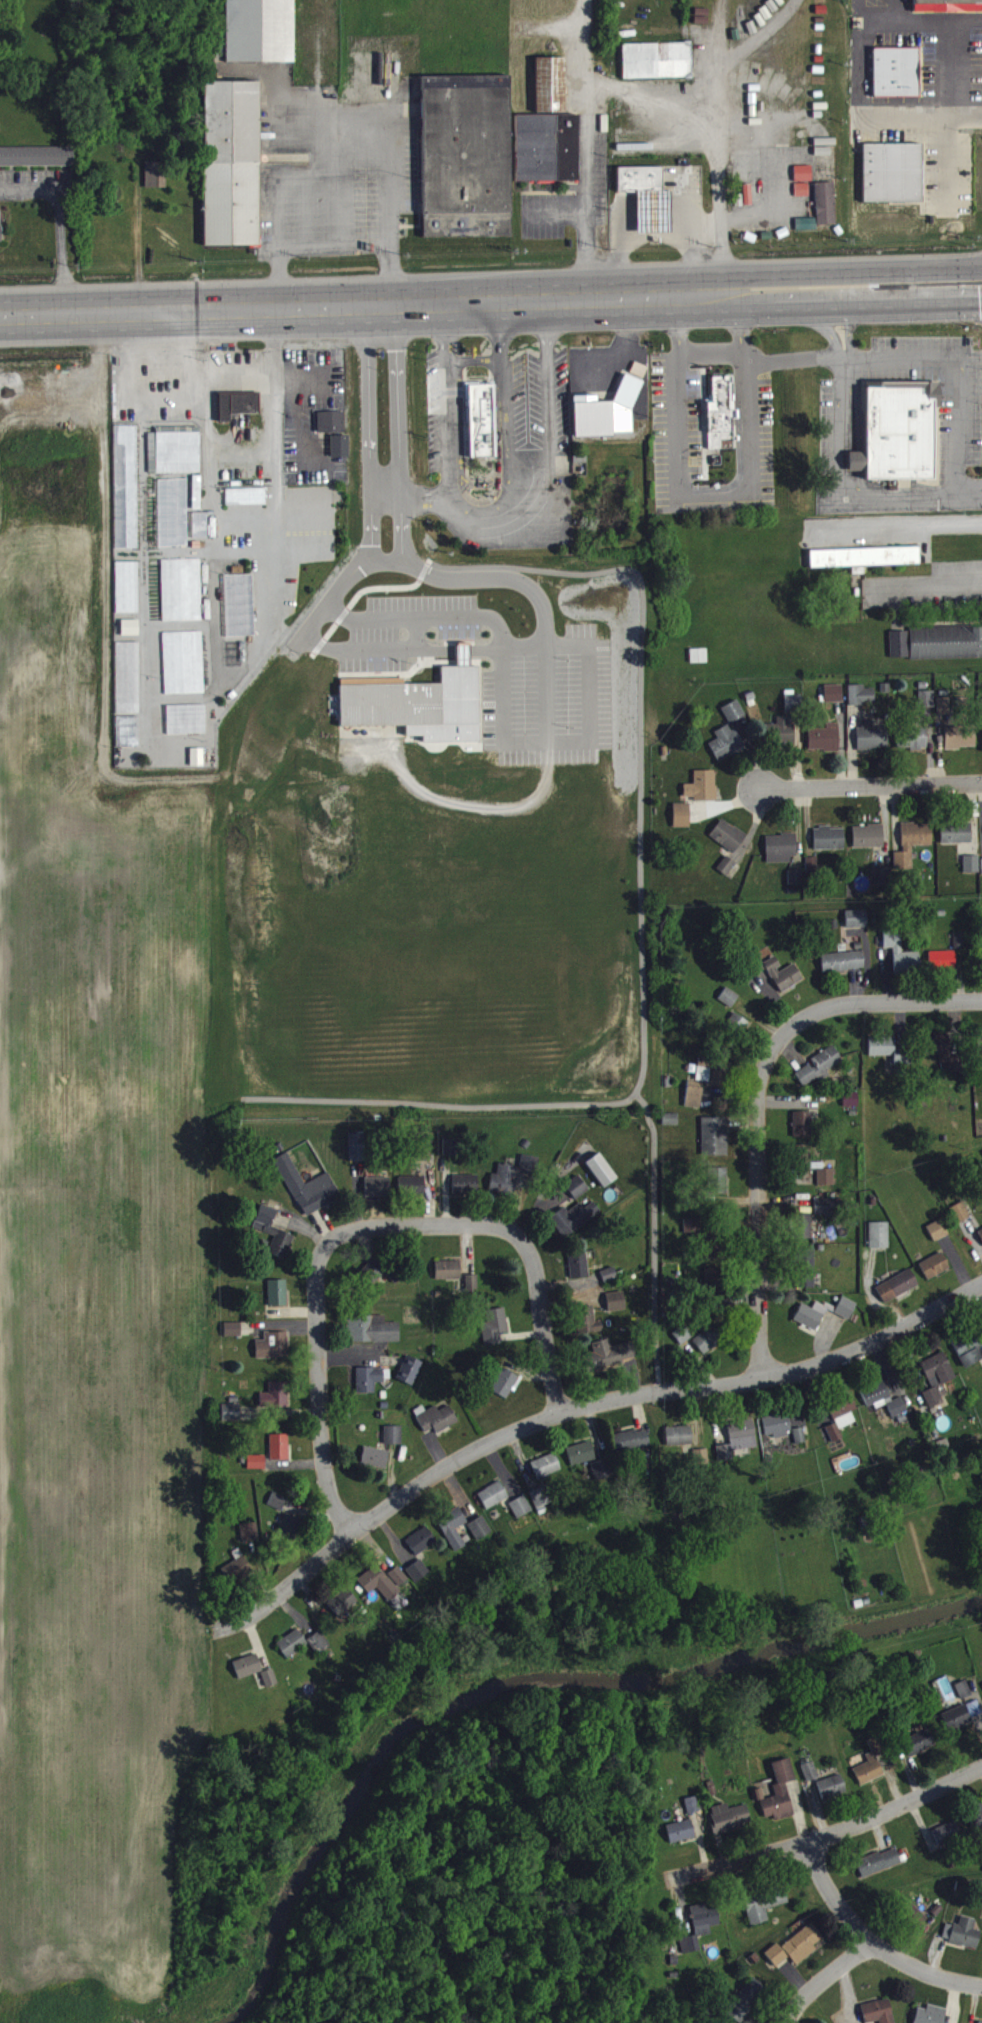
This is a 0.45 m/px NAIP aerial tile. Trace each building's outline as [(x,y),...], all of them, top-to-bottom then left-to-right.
[(295,69),(294,0),(227,0),(227,70),(295,69)] [(911,11),(981,10),(981,0),(911,0),(911,11)] [(870,45),(921,45),(921,94),(872,95),(870,45)] [(624,87),(693,86),(692,51),(623,52),(624,87)] [(763,91),(770,94),(777,76),(770,74),(763,91)] [(768,103),(776,108),(778,105),(794,114),(798,107),(791,103),(796,95),(788,91),(791,85),(782,80),(768,103)] [(510,84),(422,85),(424,246),(512,245),(510,84)] [(260,90),(205,90),(205,254),(260,254),(260,90)] [(861,143),(861,200),(920,199),(919,142),(861,143)] [(71,164),(0,164),(0,144),(71,143),(71,164)] [(75,154),(0,155),(0,174),(75,173),(75,154)] [(146,196),(167,196),(167,169),(146,169),(146,196)] [(813,190),(812,174),(795,174),(796,204),(810,204),(809,190),(813,190)] [(671,199),(663,199),(662,175),(618,175),(618,201),(638,201),(638,240),(672,240),(671,199)] [(797,239),(818,239),(817,233),(836,232),(835,190),(816,191),(817,226),(796,227),(797,239)] [(702,374),(706,447),(732,446),(728,373),(702,374)] [(859,477),(859,468),(845,468),(845,448),(859,448),(859,383),(871,383),(871,378),(934,378),(934,402),(929,402),(929,477),(859,477)] [(463,381),(495,380),(497,458),(466,460),(463,381)] [(576,445),(634,442),(633,419),(643,388),(625,382),(615,409),(598,410),(598,403),(574,404),(576,445)] [(220,402),(220,430),(231,429),(231,422),(261,422),(260,402),(220,402)] [(319,441),(346,441),(345,419),(318,420),(319,441)] [(115,434),(116,557),(139,556),(138,434),(115,434)] [(201,481),(200,440),(157,441),(157,482),(201,481)] [(350,443),(332,444),(332,466),(350,465),(350,443)] [(158,488),(160,554),(188,553),(186,487),(158,488)] [(266,496),(227,497),(227,514),(266,513),(266,496)] [(811,558),(811,576),(921,573),(920,555),(811,558)] [(201,567),(162,568),(164,630),(203,629),(201,567)] [(117,621),(139,621),(139,570),(117,570),(117,621)] [(228,645),(256,644),(254,583),(226,583),(228,645)] [(139,628),(123,628),(122,644),(139,644),(139,628)] [(981,666),(981,635),(911,636),(912,668),(981,666)] [(891,666),(910,666),(909,639),(891,640),(891,666)] [(164,641),(166,702),(205,701),(203,640),(164,641)] [(480,750),(479,674),(472,674),(472,651),(458,652),(458,675),(442,675),(442,692),(405,692),(405,686),(341,687),(342,735),(406,734),(407,745),(424,744),(424,751),(480,750)] [(692,671),(708,671),(708,657),(692,657),(692,671)] [(843,693),(825,694),(826,711),(844,710),(843,693)] [(876,713),(875,694),(850,695),(850,713),(876,713)] [(786,721),(802,721),(802,702),(785,703),(786,721)] [(938,723),(951,722),(951,706),(938,706),(938,723)] [(747,723),(738,707),(722,716),(731,732),(747,723)] [(799,725),(774,724),(773,753),(797,754),(799,725)] [(874,728),(862,729),(862,736),(858,736),(858,758),(889,757),(888,735),(874,736),(874,728)] [(715,739),(718,747),(710,750),(717,769),(744,759),(734,732),(715,739)] [(928,757),(927,734),(906,735),(906,758),(928,757)] [(946,757),(976,756),(976,734),(945,735),(946,757)] [(839,737),(809,737),(809,759),(840,758),(839,737)] [(717,778),(694,779),(694,792),(685,792),(685,805),(695,805),(695,810),(717,809),(717,778)] [(691,811),(674,812),(674,835),(691,835),(691,811)] [(748,844),(723,826),(710,844),(735,862),(748,844)] [(902,832),(902,854),(933,854),(932,831),(902,832)] [(942,852),(972,851),(972,831),(941,832),(942,852)] [(853,834),(854,856),(884,856),(884,834),(853,834)] [(845,858),(845,836),(814,836),(815,858),(845,858)] [(767,871),(795,871),(795,843),(767,843),(767,871)] [(913,878),(913,860),(895,860),(895,878),(913,878)] [(727,884),(737,872),(727,864),(717,877),(727,884)] [(964,864),(965,881),(979,880),(979,864),(964,864)] [(820,866),(806,865),(806,881),(819,881),(820,866)] [(876,892),(891,892),(891,875),(876,875),(876,892)] [(789,893),(803,893),(803,879),(789,879),(789,893)] [(867,918),(846,919),(847,937),(868,936),(867,918)] [(920,960),(902,960),(902,938),(884,938),(884,957),(894,957),(894,980),(920,980),(920,960)] [(964,942),(953,942),(954,957),(965,957),(964,942)] [(956,978),(955,959),(929,959),(929,978),(956,978)] [(822,962),(823,980),(865,979),(864,960),(822,962)] [(804,988),(794,970),(783,977),(776,964),(763,971),(758,962),(747,969),(756,984),(767,977),(781,1002),(804,988)] [(718,1008),(732,1017),(741,1005),(727,995),(718,1008)] [(754,1035),(736,1021),(726,1034),(745,1048),(754,1035)] [(949,1040),(930,1040),(931,1062),(938,1062),(938,1071),(950,1070),(950,1079),(963,1079),(963,1064),(950,1064),(949,1040)] [(895,1055),(895,1045),(869,1046),(869,1064),(894,1064),(894,1073),(911,1072),(911,1055),(895,1055)] [(810,1069),(811,1071),(795,1082),(804,1095),(817,1086),(821,1091),(831,1084),(827,1079),(843,1068),(832,1053),(810,1069)] [(730,1095),(733,1070),(699,1066),(696,1091),(730,1095)] [(702,1116),(703,1091),(688,1090),(686,1115),(702,1116)] [(844,1116),(859,1116),(858,1100),(844,1101),(844,1116)] [(793,1120),(793,1146),(812,1146),(812,1120),(793,1120)] [(663,1133),(678,1133),(679,1122),(664,1122),(663,1133)] [(702,1164),(728,1163),(728,1126),(702,1126),(702,1164)] [(431,1169),(431,1135),(415,1135),(415,1169),(431,1169)] [(367,1142),(350,1142),(350,1169),(367,1170),(367,1142)] [(445,1165),(460,1165),(460,1147),(444,1147),(445,1165)] [(818,1194),(835,1194),(835,1177),(824,1177),(824,1171),(811,1171),(811,1154),(796,1154),(796,1179),(818,1179),(818,1194)] [(276,1168),(305,1225),(342,1206),(329,1180),(305,1192),(289,1160),(276,1168)] [(618,1186),(600,1161),(586,1171),(604,1196),(618,1186)] [(520,1182),(538,1184),(540,1165),(522,1163),(520,1182)] [(490,1201),(515,1204),(518,1174),(499,1172),(498,1182),(492,1182),(490,1201)] [(728,1176),(709,1176),(709,1203),(728,1202),(728,1176)] [(575,1208),(589,1198),(579,1183),(565,1193),(575,1208)] [(479,1184),(453,1184),(454,1202),(479,1202),(479,1184)] [(391,1185),(365,1186),(366,1204),(392,1204),(391,1185)] [(424,1185),(401,1185),(401,1201),(423,1202),(424,1185)] [(815,1223),(836,1223),(836,1207),(814,1208),(815,1223)] [(602,1224),(595,1210),(584,1216),(582,1212),(567,1219),(566,1217),(551,1224),(562,1245),(602,1224)] [(958,1233),(971,1225),(962,1210),(949,1217),(958,1233)] [(295,1244),(272,1235),(278,1218),(262,1213),(253,1237),(274,1245),(268,1260),(286,1267),(295,1244)] [(812,1248),(812,1223),(796,1223),(796,1248),(812,1248)] [(685,1242),(699,1242),(699,1228),(685,1227),(685,1242)] [(927,1235),(935,1250),(949,1242),(941,1227),(927,1235)] [(889,1230),(869,1231),(869,1257),(889,1256),(889,1230)] [(704,1238),(703,1266),(724,1267),(726,1239),(704,1238)] [(815,1260),(797,1259),(796,1296),(814,1296),(815,1260)] [(951,1276),(942,1260),(919,1272),(928,1288),(951,1276)] [(569,1263),(571,1287),(589,1285),(587,1261),(569,1263)] [(461,1288),(461,1269),(436,1270),(436,1288),(461,1288)] [(617,1287),(615,1275),(601,1279),(604,1290),(617,1287)] [(919,1295),(912,1278),(876,1295),(883,1311),(919,1295)] [(477,1283),(464,1284),(465,1302),(478,1302),(477,1283)] [(288,1313),(287,1288),(268,1288),(269,1314),(288,1313)] [(609,1320),(627,1317),(624,1299),(606,1302),(609,1320)] [(850,1328),(857,1312),(842,1305),(837,1317),(817,1308),(813,1317),(802,1312),(794,1329),(817,1339),(827,1318),(850,1328)] [(595,1330),(594,1314),(577,1315),(579,1341),(603,1340),(603,1330),(595,1330)] [(501,1342),(509,1341),(505,1316),(486,1319),(488,1330),(481,1331),(485,1354),(503,1352),(501,1342)] [(400,1350),(400,1330),(385,1331),(385,1324),(348,1324),(348,1351),(400,1350)] [(242,1331),(225,1331),(225,1345),(242,1345),(242,1331)] [(682,1354),(694,1344),(684,1332),(672,1341),(682,1354)] [(704,1363),(725,1348),(713,1333),(692,1348),(704,1363)] [(288,1366),(287,1340),(265,1341),(265,1349),(256,1349),(257,1367),(288,1366)] [(976,1340),(953,1350),(964,1376),(981,1369),(981,1355),(976,1340)] [(612,1355),(610,1346),(592,1351),(595,1360),(583,1363),(588,1381),(636,1368),(631,1350),(612,1355)] [(932,1397),(956,1386),(944,1360),(921,1371),(932,1397)] [(397,1387),(414,1394),(423,1371),(407,1364),(397,1387)] [(357,1402),(375,1401),(375,1391),(385,1391),(385,1376),(357,1376),(357,1402)] [(490,1399),(508,1407),(518,1385),(500,1377),(490,1399)] [(868,1418),(887,1411),(892,1426),(908,1420),(902,1405),(892,1409),(884,1389),(861,1398),(868,1418)] [(289,1416),(288,1390),(269,1390),(269,1401),(261,1402),(261,1417),(289,1416)] [(929,1417),(943,1410),(936,1395),(922,1401),(929,1417)] [(826,1435),(832,1450),(843,1446),(840,1438),(856,1432),(852,1420),(857,1418),(851,1401),(827,1410),(835,1432),(826,1435)] [(222,1429),(256,1428),(256,1416),(240,1416),(240,1412),(222,1413),(222,1429)] [(425,1441),(434,1437),(436,1442),(459,1430),(450,1413),(439,1419),(436,1414),(426,1419),(423,1414),(414,1419),(425,1441)] [(790,1423),(763,1425),(764,1445),(790,1444),(790,1423)] [(756,1456),(754,1428),(729,1430),(731,1452),(717,1454),(718,1470),(733,1469),(732,1458),(756,1456)] [(402,1434),(385,1435),(385,1453),(403,1453),(402,1434)] [(666,1436),(667,1454),(692,1453),(691,1435),(666,1436)] [(805,1451),(804,1436),(793,1437),(795,1452),(805,1451)] [(617,1462),(650,1455),(647,1437),(613,1443),(617,1462)] [(289,1442),(271,1443),(271,1468),(289,1468),(289,1442)] [(566,1455),(571,1474),(596,1468),(591,1450),(566,1455)] [(361,1472),(386,1478),(390,1460),(364,1454),(361,1472)] [(562,1479),(555,1461),(531,1470),(537,1488),(562,1479)] [(266,1464),(248,1463),(248,1477),(265,1478),(266,1464)] [(596,1490),(614,1486),(609,1467),(591,1471),(596,1490)] [(486,1517),(509,1507),(501,1490),(478,1500),(486,1517)] [(550,1520),(544,1496),(531,1499),(537,1523),(550,1520)] [(287,1506),(273,1500),(268,1513),(282,1519),(287,1506)] [(509,1511),(517,1527),(532,1519),(525,1504),(509,1511)] [(455,1560),(466,1554),(457,1537),(468,1531),(459,1515),(436,1528),(455,1560)] [(293,1549),(303,1530),(286,1521),(276,1540),(293,1549)] [(476,1549),(492,1540),(483,1524),(467,1532),(476,1549)] [(259,1548),(257,1531),(240,1533),(242,1550),(259,1548)] [(437,1549),(426,1534),(406,1549),(417,1564),(437,1549)] [(252,1579),(243,1563),(218,1579),(228,1594),(252,1579)] [(406,1578),(416,1591),(430,1580),(420,1567),(406,1578)] [(389,1610),(401,1600),(376,1572),(357,1589),(370,1603),(377,1596),(389,1610)] [(408,1590),(400,1574),(389,1580),(397,1595),(408,1590)] [(327,1611),(338,1625),(358,1610),(347,1596),(327,1611)] [(276,1651),(287,1667),(308,1653),(298,1637),(276,1651)] [(331,1654),(320,1639),(307,1648),(318,1664),(331,1654)] [(233,1671),(239,1688),(263,1679),(257,1662),(233,1671)] [(278,1692),(273,1677),(261,1681),(266,1696),(278,1692)] [(972,1704),(968,1689),(956,1692),(960,1707),(972,1704)] [(978,1709),(967,1713),(972,1726),(981,1723),(981,1720),(978,1709)] [(972,1733),(967,1714),(943,1721),(949,1740),(972,1733)] [(910,1765),(936,1754),(929,1736),(902,1747),(910,1765)] [(882,1759),(878,1746),(869,1749),(874,1761),(882,1759)] [(854,1776),(861,1793),(884,1785),(875,1760),(866,1763),(869,1771),(854,1776)] [(773,1771),(778,1793),(773,1794),(776,1804),(765,1807),(763,1797),(753,1799),(756,1810),(762,1809),(766,1830),(794,1823),(787,1791),(796,1789),(791,1767),(773,1771)] [(807,1789),(819,1786),(814,1770),(802,1773),(807,1789)] [(817,1790),(823,1809),(848,1801),(842,1782),(817,1790)] [(689,1823),(700,1820),(696,1805),(685,1807),(689,1823)] [(966,1818),(978,1840),(981,1838),(981,1810),(966,1818)] [(748,1813),(729,1816),(728,1812),(710,1815),(715,1842),(752,1835),(748,1813)] [(696,1846),(692,1828),(667,1833),(670,1851),(696,1846)] [(932,1839),(940,1857),(963,1846),(955,1828),(932,1839)] [(862,1885),(902,1874),(897,1857),(857,1868),(862,1885)] [(751,1934),(770,1930),(767,1917),(789,1912),(785,1894),(744,1904),(751,1934)] [(683,1963),(701,1960),(698,1945),(712,1943),(710,1935),(721,1933),(717,1913),(708,1914),(707,1912),(691,1914),(696,1944),(681,1946),(683,1963)] [(978,1957),(981,1939),(975,1937),(977,1928),(961,1925),(960,1934),(946,1931),(943,1949),(978,1957)] [(782,1954),(796,1973),(826,1951),(813,1932),(782,1954)] [(789,1966),(778,1951),(765,1961),(777,1976),(789,1966)] [(768,1999),(754,1985),(738,2002),(752,2016),(768,1999)] [(736,2007),(725,2022),(726,2022),(749,2022),(752,2019),(736,2007)] [(889,2007),(862,2013),(864,2022),(893,2022),(889,2007)] [(918,2016),(916,2022),(947,2022),(948,2018),(928,2013),(927,2018),(918,2016)]
